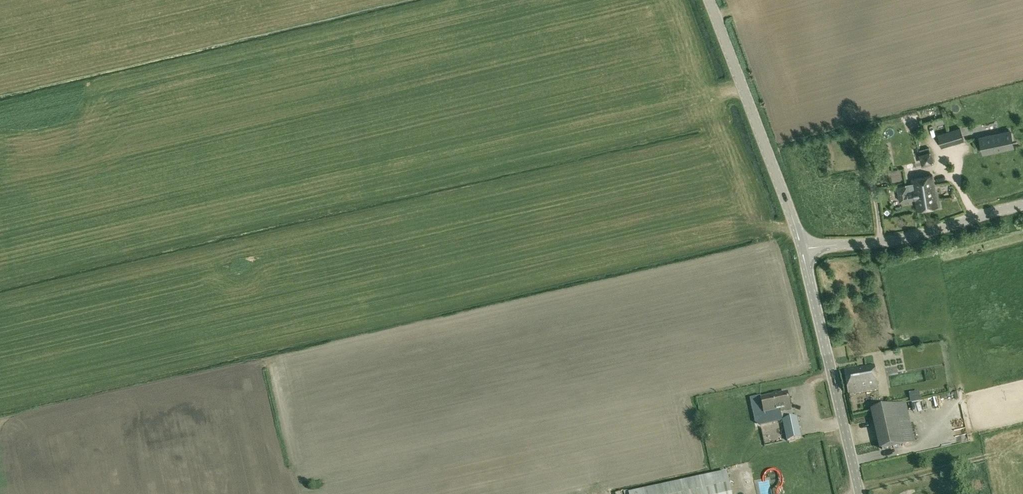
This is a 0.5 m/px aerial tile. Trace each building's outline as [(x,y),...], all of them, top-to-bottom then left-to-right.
[(930,122),(934,132),(954,126),(950,115),(930,122)] [(960,128),(949,131),(952,143),(964,140),(960,128)] [(1008,147),(1007,142),(1012,141),(1010,130),(986,135),(987,140),(981,142),(983,153),(1008,147)] [(888,145),(881,147),(884,162),(891,160),(888,145)] [(923,164),(933,161),(930,152),(921,154),(923,164)] [(896,182),(905,181),(903,166),(894,168),(896,182)] [(907,185),(897,187),(900,201),(915,198),(917,209),(938,206),(933,175),(912,178),(913,189),(908,190),(907,185)] [(831,343),(832,354),(846,353),(844,341),(831,343)] [(878,390),(874,366),(845,371),(849,395),(878,390)] [(908,390),(909,400),(919,399),(918,390),(908,390)] [(797,418),(793,419),(791,411),(787,393),(761,399),(761,396),(750,398),(755,421),(760,425),(783,420),(787,441),(801,439),(797,418)] [(915,443),(906,404),(871,410),(880,450),(915,443)] [(629,493),(731,493),(727,472),(629,493)]
